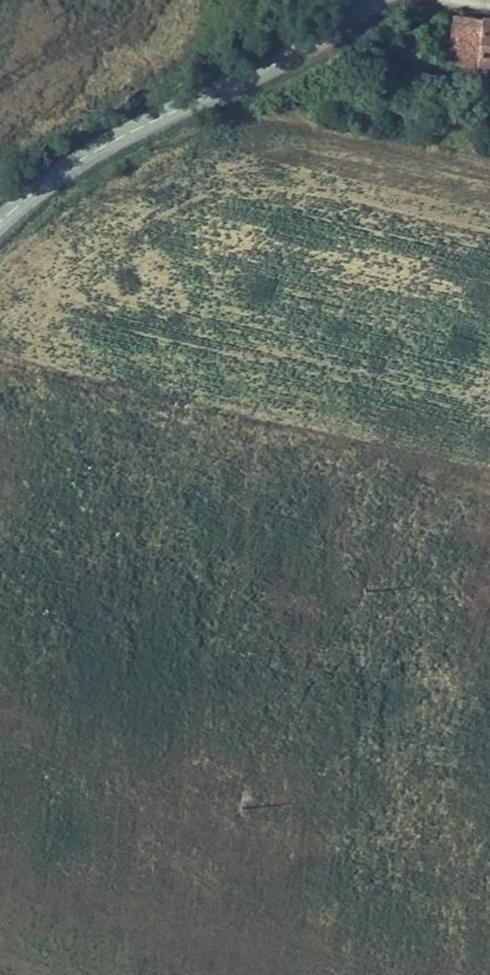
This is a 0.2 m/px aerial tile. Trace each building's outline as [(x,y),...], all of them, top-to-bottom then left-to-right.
[(452,16),(448,71),(489,75),(489,20),(452,16)]
